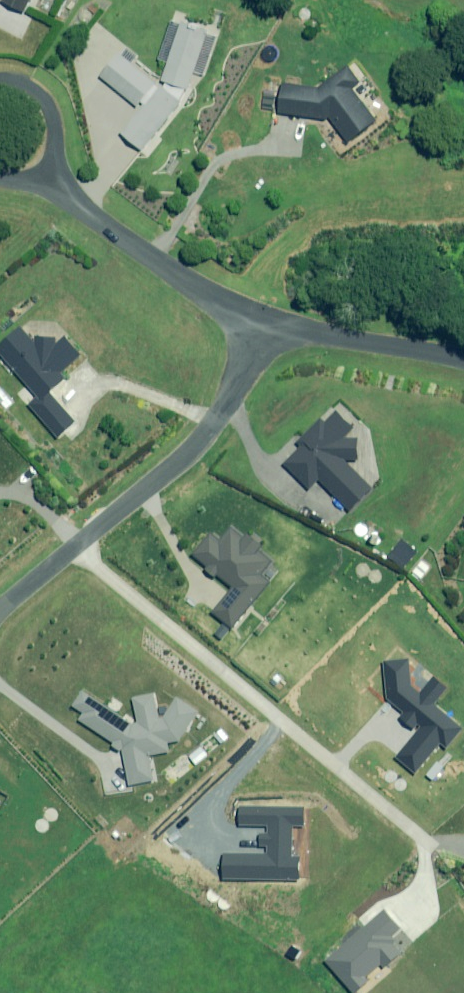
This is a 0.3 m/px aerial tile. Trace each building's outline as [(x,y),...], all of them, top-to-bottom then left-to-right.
[(1,3),(21,13),(27,0),(3,0),(1,3)] [(187,89),(204,35),(178,27),(161,81),(187,89)] [(155,83),(116,53),(98,77),(138,107),(155,83)] [(318,89),(282,83),(278,113),(324,119),(327,116),(348,142),(376,119),(352,89),(359,82),(346,66),(318,89)] [(161,88),(120,135),(138,150),(179,104),(161,88)] [(56,438),(74,422),(48,392),(65,377),(59,370),(79,353),(64,336),(54,344),(55,338),(36,336),(35,346),(20,329),(0,346),(0,355),(38,398),(28,407),(56,438)] [(301,448),(284,465),(308,489),(319,478),(350,509),(371,488),(345,463),(354,463),(354,438),(343,437),(351,428),(335,413),(325,424),(320,420),(297,444),(301,448)] [(211,612),(231,627),(269,580),(262,574),(273,561),(233,527),(221,541),(212,533),(193,557),(231,588),(211,612)] [(402,540),(388,557),(402,568),(416,551),(402,540)] [(410,687),(407,660),(383,662),(386,697),(403,711),(399,717),(413,729),(419,722),(424,726),(396,759),(413,773),(439,742),(446,748),(461,729),(431,704),(444,688),(433,678),(419,695),(410,687)] [(78,720),(122,748),(128,787),(150,782),(148,755),(167,752),(166,743),(178,741),(197,713),(175,699),(162,719),(160,720),(154,694),(132,698),(138,724),(134,724),(82,692),(72,706),(82,713),(78,720)] [(223,854),(223,878),(299,879),(299,858),(290,858),(291,825),(303,826),(303,809),(240,808),(240,827),(268,827),(268,834),(257,834),(257,848),(268,848),(267,855),(223,854)] [(347,945),(326,963),(352,992),(367,980),(364,977),(378,964),(381,967),(399,951),(388,939),(399,929),(383,912),(361,931),(358,927),(343,941),(347,945)]
